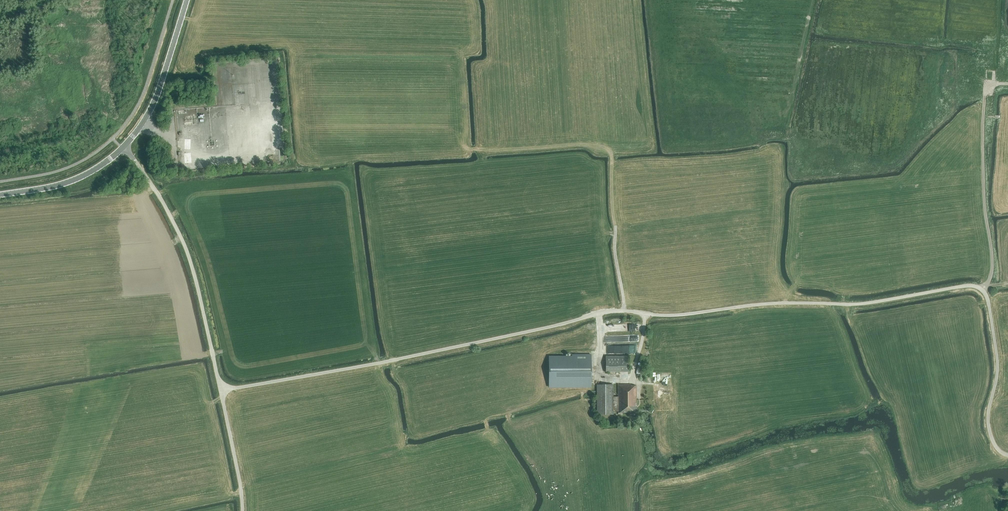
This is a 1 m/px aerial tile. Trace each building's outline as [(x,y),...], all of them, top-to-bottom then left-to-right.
[(550,387),(590,387),(590,355),(573,355),(573,357),(550,357),(550,387)] [(628,356),(606,356),(606,372),(628,372),(628,356)] [(645,367),(646,361),(646,358),(641,357),(640,367),(637,366),(636,373),(637,373),(637,374),(640,374),(640,381),(644,382),(644,374),(645,374),(645,367)] [(631,385),(631,384),(618,384),(618,396),(613,396),(613,384),(597,384),(597,414),(613,414),(613,411),(618,411),(618,412),(618,414),(621,414),(621,412),(636,412),(636,407),(635,407),(635,403),(636,403),(636,385),(631,385)]
